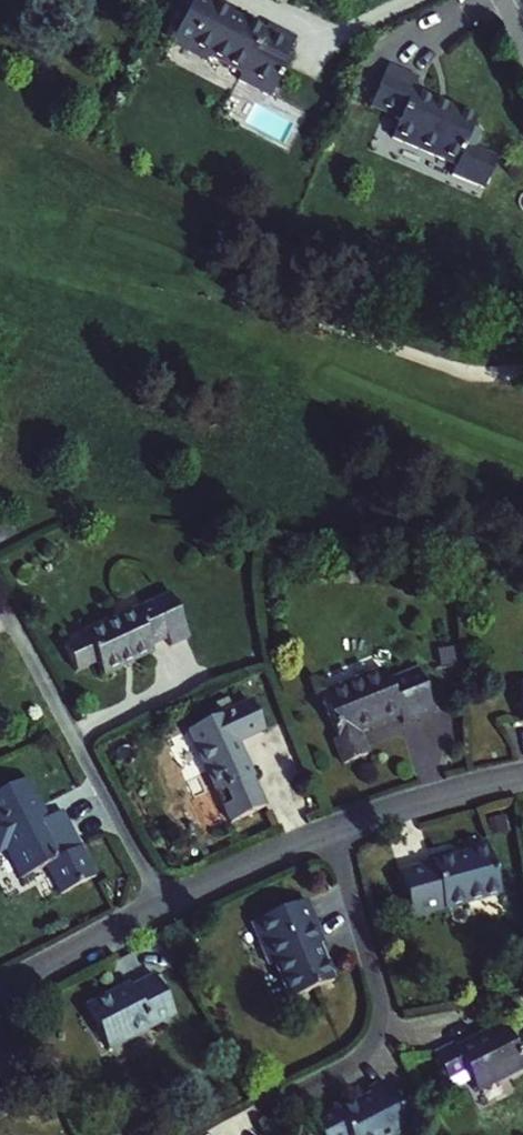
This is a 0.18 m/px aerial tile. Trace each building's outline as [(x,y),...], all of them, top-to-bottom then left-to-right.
[(169,44),(205,63),(208,56),(241,73),(238,80),(270,96),(290,58),(285,55),(294,38),(266,23),(262,31),(231,14),(233,8),(217,0),(193,0),(169,44)] [(387,65),(371,101),(395,112),(392,119),(385,136),(454,166),(475,119),(450,108),(447,114),(432,107),(435,101),(411,91),(417,78),(387,65)] [(395,112),(371,101),(367,108),(392,119),(395,112)] [(153,612),(171,604),(166,595),(149,603),(153,612)] [(95,664),(102,677),(126,666),(124,663),(152,650),(150,647),(166,639),(169,645),(187,637),(171,604),(153,612),(149,603),(82,635),(83,639),(63,648),(75,674),(95,664)] [(402,722),(432,709),(415,669),(385,682),(381,670),(318,696),(335,739),(329,742),(339,765),(367,753),(358,732),(399,715),(402,722)] [(236,742),(262,729),(249,701),(185,730),(217,794),(253,778),(236,742)] [(61,810),(48,817),(28,777),(0,791),(0,851),(6,848),(21,877),(45,864),(59,893),(94,874),(61,810)] [(398,872),(411,918),(499,894),(485,843),(467,848),(468,852),(398,872)] [(271,963),(287,1000),(332,981),(317,943),(321,942),(305,900),(250,922),(267,964),(271,963)] [(84,1005),(106,1048),(174,1014),(153,975),(130,987),(128,983),(84,1005)] [(475,1092),(522,1067),(522,1064),(502,1024),(452,1050),(450,1045),(432,1055),(447,1084),(466,1075),(475,1092)] [(409,1129),(384,1082),(368,1090),(370,1094),(336,1112),(335,1109),(312,1122),(319,1134),(397,1134),(409,1129)] [(420,1123),(431,1117),(422,1099),(411,1105),(420,1123)]
